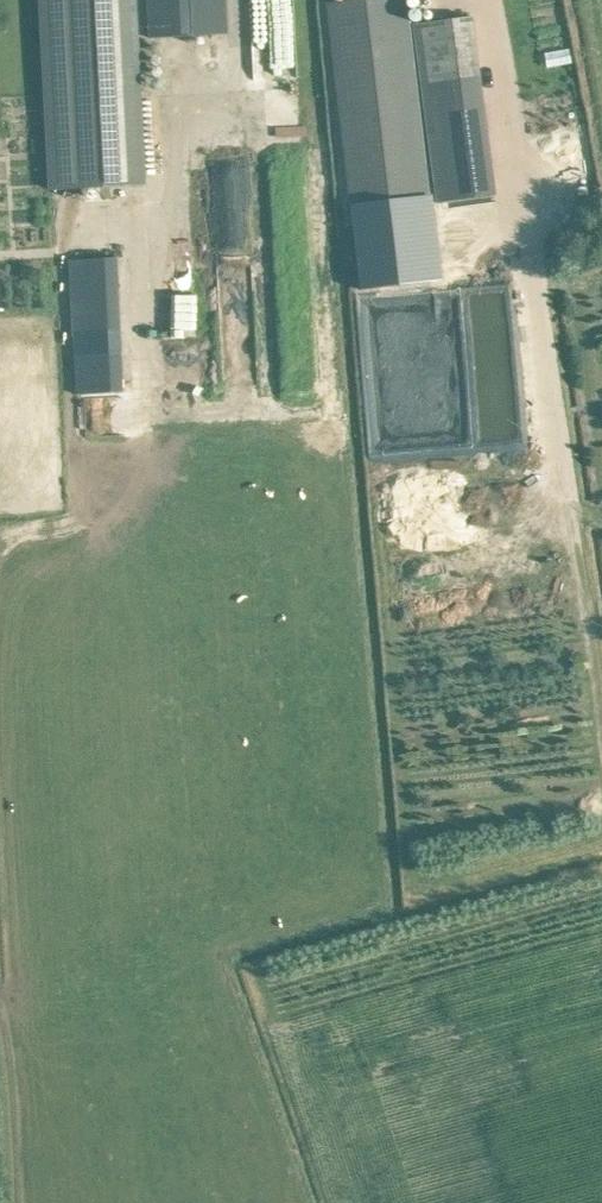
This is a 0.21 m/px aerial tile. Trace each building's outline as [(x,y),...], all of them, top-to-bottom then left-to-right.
[(54,190),(147,185),(137,0),(44,0),(54,190)] [(228,34),(226,0),(148,0),(150,38),(228,34)] [(328,3),(352,204),(429,195),(406,0),(353,0),(328,3)] [(439,203),(496,195),(472,16),(415,24),(439,203)] [(74,335),(120,333),(117,257),(70,259),(74,335)] [(93,391),(113,392),(114,379),(95,377),(93,391)]
